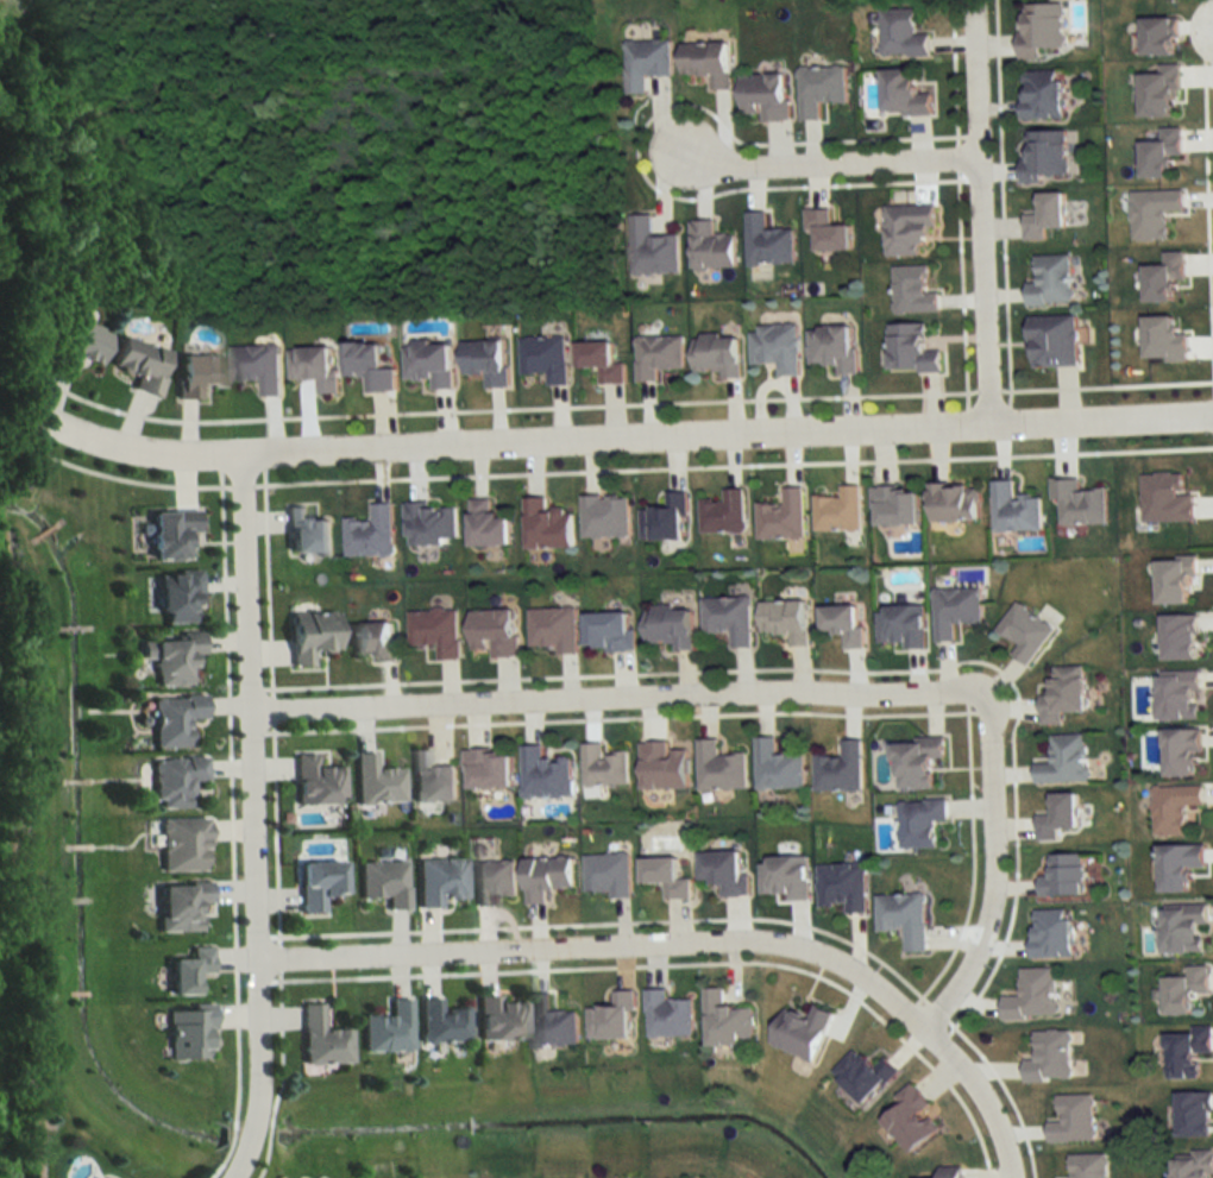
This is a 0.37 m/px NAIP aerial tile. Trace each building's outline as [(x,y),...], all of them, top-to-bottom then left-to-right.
[(1064,4),(1020,4),(1020,59),(1039,59),(1039,47),(1064,47),(1064,4)] [(881,9),(880,56),(930,57),(930,34),(915,34),(915,9),(881,9)] [(625,94),(646,94),(646,75),(671,74),(671,40),(625,40),(625,94)] [(731,88),(730,42),(681,43),(682,76),(711,75),(711,88),(731,88)] [(1141,116),(1178,116),(1178,64),(1158,64),(1158,73),(1141,73),(1141,116)] [(800,67),(800,119),(820,118),(820,102),(847,102),(846,66),(800,67)] [(931,115),(931,94),(914,94),(914,69),(883,69),(884,115),(931,115)] [(1063,71),(1021,71),(1021,119),(1063,119),(1063,71)] [(787,73),(742,73),(742,115),(761,115),(761,120),(788,120),(787,73)] [(1143,141),(1143,177),(1171,177),(1171,156),(1183,156),(1183,128),(1161,128),(1161,141),(1143,141)] [(1068,130),(1023,131),(1024,182),(1043,182),(1043,175),(1069,175),(1068,130)] [(1134,190),(1134,239),(1169,239),(1169,212),(1185,212),(1185,190),(1134,190)] [(1066,192),(1040,192),(1040,214),(1025,214),(1026,240),(1047,240),(1047,227),(1066,227),(1066,192)] [(921,244),(935,244),(935,205),(886,205),(886,255),(921,255),(921,244)] [(817,250),(852,249),(852,224),(832,225),(832,208),(806,209),(806,230),(816,230),(817,250)] [(795,229),(767,229),(767,211),(748,212),(748,264),(795,264),(795,229)] [(680,273),(680,235),(653,235),(653,215),(632,215),(632,273),(680,273)] [(714,220),(693,220),(693,269),(736,268),(736,233),(714,234),(714,220)] [(1175,301),(1175,278),(1187,278),(1187,251),(1166,251),(1166,265),(1147,265),(1148,301),(1175,301)] [(1029,282),(1029,305),(1074,304),(1074,255),(1039,255),(1039,282),(1029,282)] [(940,311),(939,291),(929,291),(928,265),(895,266),(896,312),(940,311)] [(1080,366),(1079,315),(1031,316),(1031,367),(1080,366)] [(1147,315),(1147,359),(1189,359),(1189,331),(1177,331),(1177,315),(1147,315)] [(52,363),(73,369),(76,359),(96,364),(105,331),(64,319),(52,363)] [(941,349),(927,349),(927,323),(890,323),(890,370),(942,370),(941,349)] [(779,375),(800,375),(800,325),(752,325),(753,362),(779,362),(779,375)] [(838,373),(858,373),(857,325),(810,326),(811,363),(837,363),(838,373)] [(741,375),(740,333),(695,334),(696,376),(741,375)] [(685,335),(638,335),(638,381),(660,380),(660,368),(685,368),(685,335)] [(522,337),(522,372),(548,372),(548,384),(569,384),(567,336),(522,337)] [(126,389),(154,397),(160,378),(152,376),(160,350),(114,337),(105,369),(130,376),(126,389)] [(432,378),(433,388),(453,388),(452,341),(406,343),(407,378),(432,378)] [(464,341),(464,373),(487,373),(487,387),(509,387),(509,341),(464,341)] [(579,341),(579,366),(601,366),(601,383),(626,383),(626,363),(613,363),(613,341),(579,341)] [(382,343),(346,342),(346,376),(367,376),(367,391),(396,391),(396,368),(382,367),(382,343)] [(233,345),(233,381),(262,381),(262,395),(281,395),(281,345),(233,345)] [(289,347),(290,379),(319,378),(319,393),(337,393),(336,346),(289,347)] [(195,400),(195,386),(218,386),(219,355),(173,354),(172,399),(195,400)] [(1059,500),(1060,525),(1107,524),(1106,490),(1079,491),(1079,479),(1052,480),(1052,501),(1059,500)] [(994,531),(1041,530),(1040,496),(1014,497),(1014,481),(993,481),(994,531)] [(978,484),(931,484),(931,521),(978,521),(978,484)] [(860,530),(860,485),(840,486),(840,497),(814,498),(814,531),(860,530)] [(757,539),(804,539),(804,487),(783,487),(783,504),(757,504),(757,539)] [(873,525),(918,525),(918,487),(873,487),(873,525)] [(700,532),(745,532),(745,489),(723,488),(723,501),(701,501),(700,532)] [(642,507),(642,539),(686,539),(686,492),(666,492),(666,507),(642,507)] [(583,537),(631,537),(631,496),(583,496),(583,537)] [(526,498),(527,549),(573,548),(573,510),(547,511),(546,497),(526,498)] [(470,546),(510,546),(510,515),(492,515),(492,499),(470,499),(470,546)] [(347,556),(394,556),(393,503),(371,504),(372,521),(347,521),(347,556)] [(406,505),(407,545),(457,544),(456,504),(406,505)] [(330,521),(305,521),(305,508),(283,508),(285,556),(331,555),(330,521)] [(146,560),(180,559),(180,533),(193,533),(193,511),(145,511),(146,560)] [(1192,604),(1193,558),(1157,558),(1156,603),(1192,604)] [(195,572),(151,573),(153,624),(197,622),(195,572)] [(981,624),(981,589),(933,589),(933,642),(954,642),(954,624),(981,624)] [(703,598),(703,634),(729,633),(729,647),(751,647),(751,598),(703,598)] [(789,645),(807,645),(806,601),(760,602),(761,634),(788,633),(789,645)] [(1017,644),(1010,654),(1027,666),(1054,629),(1016,602),(997,629),(1017,644)] [(842,649),(863,649),(863,627),(858,627),(857,606),(820,607),(821,633),(842,633),(842,649)] [(924,647),(924,606),(877,606),(877,647),(924,647)] [(692,607),(646,607),(646,649),(692,649),(692,607)] [(577,608),(530,609),(530,646),(557,646),(557,654),(577,654),(577,608)] [(438,646),(438,658),(460,658),(460,610),(410,611),(411,646),(438,646)] [(492,657),(519,657),(518,610),(471,611),(471,649),(492,648),(492,657)] [(334,649),(333,612),(285,613),(286,666),(307,666),(307,650),(334,649)] [(635,628),(629,628),(629,612),(586,613),(587,651),(635,650),(635,628)] [(1162,660),(1198,660),(1198,614),(1162,614),(1162,660)] [(361,662),(396,663),(397,624),(350,623),(349,651),(361,652),(361,662)] [(186,657),(198,657),(198,632),(149,633),(149,641),(137,641),(137,659),(150,659),(150,687),(187,686),(186,657)] [(1039,695),(1040,724),(1062,724),(1062,712),(1085,711),(1084,666),(1050,667),(1051,695),(1039,695)] [(1199,719),(1199,671),(1156,671),(1156,719),(1199,719)] [(149,747),(184,747),(184,719),(199,719),(199,696),(148,697),(149,747)] [(1164,729),(1164,777),(1201,776),(1200,729),(1164,729)] [(1085,734),(1050,735),(1051,763),(1034,763),(1035,783),(1087,781),(1085,734)] [(803,788),(803,753),(774,753),(774,737),(755,737),(755,788),(803,788)] [(697,739),(699,789),(746,788),(745,753),(717,754),(717,738),(697,739)] [(860,739),(840,739),(840,756),(814,756),(814,790),(860,790),(860,739)] [(893,740),(894,790),(931,789),(930,759),(943,759),(943,739),(893,740)] [(686,750),(667,750),(667,741),(641,741),(642,789),(687,788),(686,750)] [(602,743),(583,743),(583,785),(628,785),(628,753),(602,753),(602,743)] [(573,795),(572,756),(544,758),(544,744),(523,745),(525,797),(573,795)] [(457,765),(430,765),(430,750),(409,750),(409,800),(457,800),(457,765)] [(513,787),(512,750),(468,750),(468,788),(513,787)] [(351,753),(352,803),(399,803),(399,768),(371,768),(370,752),(351,753)] [(291,803),(339,802),(338,766),(311,767),(311,754),(290,755),(291,803)] [(149,809),(188,808),(187,782),(202,781),(202,758),(148,758),(149,809)] [(1153,786),(1154,836),(1189,835),(1188,806),(1204,806),(1204,785),(1153,786)] [(1076,793),(1051,793),(1051,815),(1037,815),(1037,841),(1058,840),(1058,829),(1077,829),(1076,793)] [(900,847),(934,847),(934,821),(947,821),(947,800),(900,800),(900,847)] [(157,872),(203,871),(202,819),(156,819),(157,872)] [(1161,845),(1161,893),(1190,893),(1190,868),(1204,868),(1204,845),(1161,845)] [(702,851),(702,884),(722,884),(722,897),(749,897),(749,876),(741,876),(741,851),(702,851)] [(632,898),(632,853),(587,853),(587,891),(612,891),(612,898),(632,898)] [(1049,855),(1049,878),(1040,878),(1040,896),(1085,896),(1085,855),(1049,855)] [(528,904),(549,904),(549,890),(575,890),(575,857),(527,858),(528,904)] [(691,879),(677,879),(678,858),(643,857),(643,883),(666,883),(665,898),(691,899),(691,879)] [(761,901),(807,901),(807,857),(761,857),(761,901)] [(436,898),(461,898),(461,858),(413,859),(413,907),(436,907),(436,898)] [(356,863),(357,899),(381,898),(381,910),(403,910),(402,861),(356,863)] [(518,896),(518,861),(472,861),(472,907),(491,907),(491,896),(518,896)] [(296,915),(319,914),(319,896),(336,896),(335,862),(294,863),(296,915)] [(817,865),(818,907),(844,906),(844,913),(866,913),(865,864),(817,865)] [(155,932),(195,932),(195,905),(207,904),(207,884),(155,884),(155,932)] [(876,895),(877,931),(904,931),(904,953),(926,953),(925,894),(876,895)] [(1161,954),(1206,954),(1207,906),(1161,906),(1161,954)] [(1071,958),(1071,911),(1031,911),(1031,958),(1071,958)] [(186,948),(186,960),(165,960),(165,995),(190,995),(190,974),(208,974),(209,949),(186,948)] [(1208,967),(1185,967),(1185,978),(1164,978),(1165,1015),(1192,1015),(1192,992),(1208,992),(1208,967)] [(1020,970),(1021,997),(1002,998),(1003,1020),(1056,1018),(1055,968),(1020,970)] [(755,1046),(755,1008),(724,1008),(724,989),(706,989),(707,1046),(755,1046)] [(648,990),(649,1037),(695,1037),(695,1000),(669,1000),(669,990),(648,990)] [(635,1038),(635,991),(615,991),(615,1007),(590,1007),(590,1038),(635,1038)] [(579,1011),(552,1012),(551,995),(532,995),(533,1048),(580,1046),(579,1011)] [(474,1040),(522,1039),(521,1001),(492,1001),(492,997),(473,997),(474,1040)] [(464,1043),(464,1008),(436,1009),(436,998),(417,999),(418,1044),(464,1043)] [(361,1052),(407,1051),(406,1000),(386,1001),(386,1016),(360,1017),(361,1052)] [(348,1064),(347,1028),(319,1029),(319,1004),(298,1004),(300,1065),(348,1064)] [(835,1013),(816,1006),(811,1020),(785,1010),(771,1045),(816,1062),(835,1013)] [(165,1008),(165,1058),(207,1058),(206,1008),(165,1008)] [(1025,1083),(1072,1081),(1071,1030),(1036,1031),(1037,1059),(1024,1060),(1025,1083)] [(1212,1030),(1166,1031),(1167,1079),(1198,1078),(1197,1054),(1212,1054),(1212,1030)] [(874,1065),(857,1049),(834,1074),(866,1105),(898,1071),(883,1056),(874,1065)] [(911,1154),(940,1131),(924,1112),(931,1106),(913,1083),(895,1097),(902,1105),(883,1120),(911,1154)] [(1177,1093),(1177,1137),(1212,1137),(1212,1093),(1177,1093)] [(1059,1096),(1059,1121),(1049,1122),(1049,1143),(1095,1141),(1093,1095),(1059,1096)] [(1168,1152),(1168,1177),(1212,1177),(1212,1152),(1168,1152)] [(1071,1177),(1109,1177),(1108,1154),(1071,1155),(1071,1177)] [(965,1169),(939,1169),(939,1177),(965,1177),(965,1169)]
